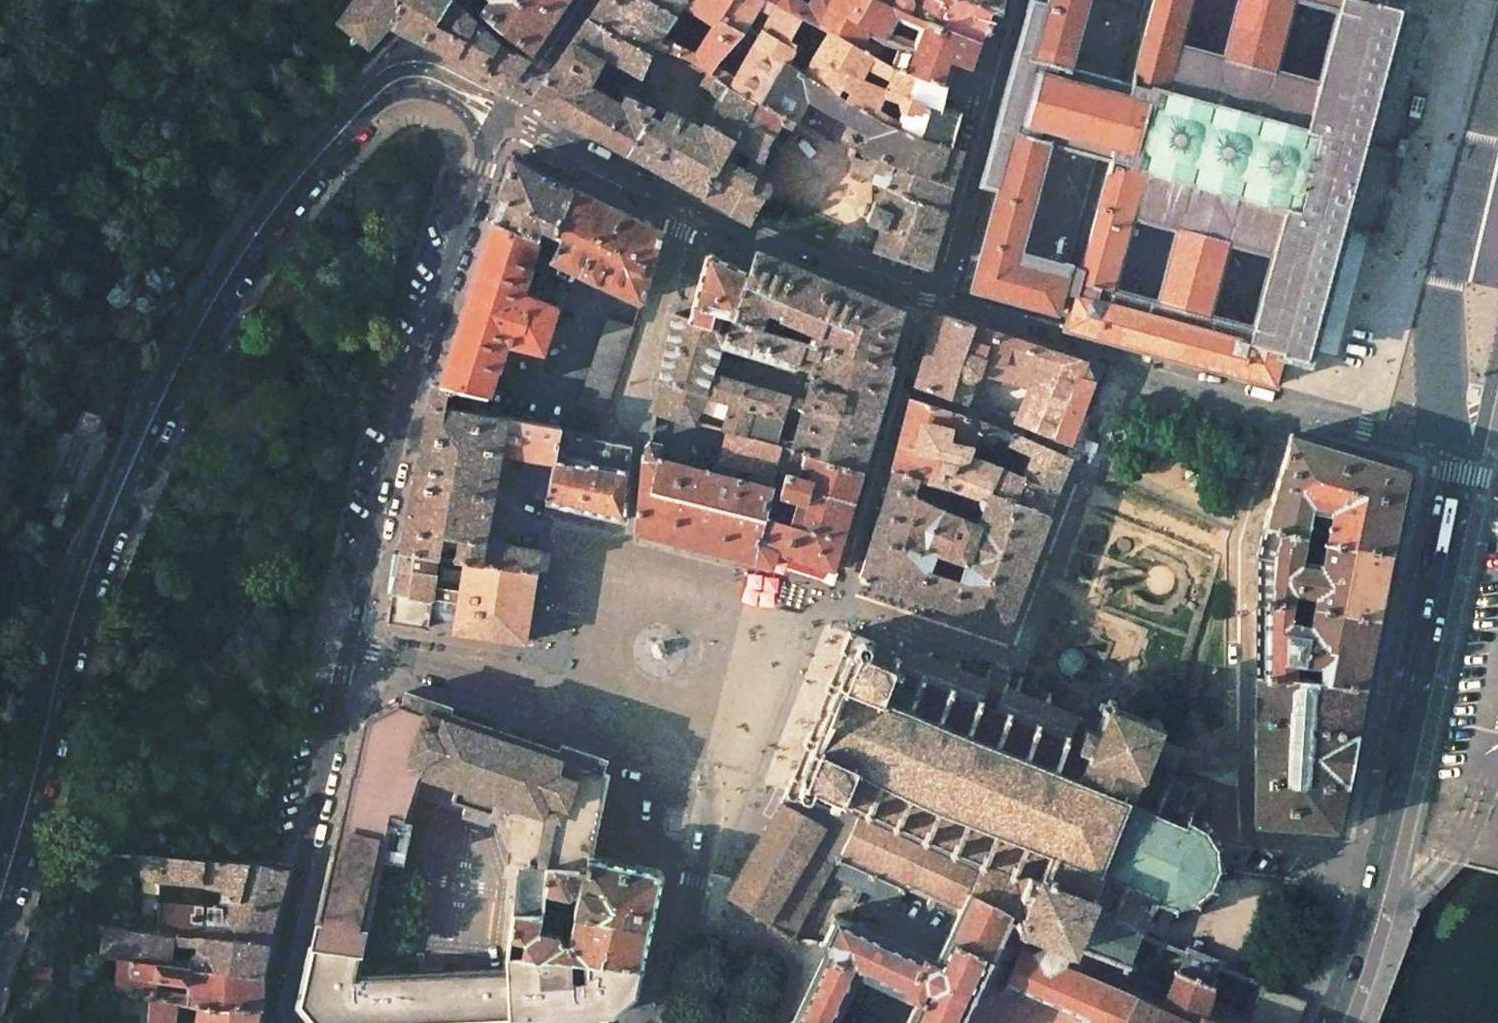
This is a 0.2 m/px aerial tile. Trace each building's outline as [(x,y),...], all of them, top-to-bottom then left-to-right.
[(404,34),(454,59),(506,85),(525,60),(497,44),(448,0),(355,0),(338,22),(368,46),(387,25),(404,34)] [(482,12),(503,31),(531,51),(566,0),(490,0),(482,12)] [(586,18),(654,46),(704,70),(707,72),(714,64),(741,33),(718,20),(717,21),(715,19),(694,52),(660,36),(685,0),(599,0),(586,18)] [(715,19),(717,21),(718,20),(728,0),(695,0),(693,4),(694,6),(715,19)] [(714,64),(707,72),(754,101),(794,122),(796,117),(807,98),(870,134),(861,151),(880,159),(951,185),(961,149),(948,145),(922,138),(893,125),(879,117),(844,97),(837,93),(842,86),(849,74),(814,53),(804,72),(791,64),(799,46),(787,40),(798,17),(784,10),(776,5),(767,0),(728,0),(718,20),(741,33),(743,32),(758,7),(771,14),(734,78),(714,64)] [(952,61),(969,68),(972,58),(978,38),(922,16),(880,0),(808,0),(808,1),(805,6),(792,0),(778,0),(776,5),(784,10),(798,17),(826,31),(876,56),(883,42),(897,47),(891,63),(946,84),(952,61)] [(922,16),(978,38),(988,9),(967,0),(880,0),(922,16)] [(988,9),(999,14),(1001,0),(967,0),(988,9)] [(1071,297),(1065,327),(1077,330),(1251,379),(1273,386),(1281,355),(1308,363),(1312,349),(1345,224),(1355,185),(1358,174),(1366,144),(1401,17),(1404,6),(1382,0),(1300,0),(1337,10),(1318,82),(1273,70),(1292,0),(1238,0),(1223,56),(1178,44),(1190,0),(1128,0),(1151,6),(1137,53),(1075,35),(1085,0),(1045,0),(1044,4),(1031,0),(982,183),(998,188),(971,288),(1054,312),(1059,294),(1071,297)] [(604,54),(640,75),(654,46),(586,18),(532,98),(532,100),(532,101),(534,103),(604,141),(626,154),(647,115),(648,116),(651,111),(649,106),(626,97),(619,109),(584,89),(590,79),(604,54)] [(826,31),(814,53),(849,74),(885,86),(940,106),(946,84),(891,63),(876,56),(826,31)] [(719,97),(702,128),(701,128),(686,120),(680,116),(667,111),(662,123),(658,121),(648,116),(647,115),(626,154),(638,161),(682,185),(701,195),(754,101),(707,72),(700,84),(709,89),(710,93),(712,95),(714,96),(716,97),(719,97)] [(885,86),(849,74),(842,86),(848,90),(844,97),(879,117),(893,125),(922,138),(948,145),(957,112),(940,106),(885,86)] [(761,159),(781,121),(791,127),(794,122),(754,101),(701,195),(723,208),(746,220),(760,196),(744,187),(754,174),(761,159)] [(540,228),(552,234),(569,191),(535,172),(512,159),(500,195),(492,221),(536,237),(540,228)] [(951,185),(880,159),(872,181),(885,189),(944,209),(951,185)] [(560,238),(549,260),(559,265),(641,303),(645,287),(661,230),(616,208),(571,187),(569,191),(552,234),(560,238)] [(944,209),(885,189),(887,194),(879,199),(876,206),(937,233),(944,209)] [(872,251),(927,270),(937,233),(876,206),(873,205),(872,203),(866,220),(881,226),(872,251)] [(536,237),(492,221),(439,386),(448,387),(486,396),(504,343),(542,352),(557,307),(520,292),(532,252),(537,238),(536,237)] [(548,242),(552,234),(540,228),(536,237),(537,238),(548,242)] [(810,335),(808,342),(885,362),(900,309),(826,278),(756,249),(753,256),(748,272),(730,317),(759,328),(763,317),(776,322),(779,315),(788,319),(818,332),(816,337),(810,335)] [(697,287),(688,319),(725,331),(730,317),(748,272),(710,254),(706,255),(697,287)] [(1032,382),(1014,422),(1070,444),(1081,413),(1093,382),(1093,381),(1084,361),(1055,352),(985,328),(937,312),(925,350),(914,385),(962,402),(966,392),(970,379),(977,375),(979,371),(998,372),(1032,382)] [(801,409),(790,448),(861,471),(878,417),(894,365),(885,362),(808,342),(768,331),(759,328),(730,317),(725,331),(688,319),(673,314),(666,345),(661,368),(658,382),(659,382),(655,410),(721,427),(775,443),(786,405),(789,396),(713,373),(723,346),(793,367),(798,365),(798,364),(801,354),(816,358),(813,368),(804,400),(801,409)] [(633,326),(607,318),(605,326),(577,407),(602,416),(633,326)] [(769,325),(768,331),(808,342),(810,335),(816,337),(818,332),(788,319),(782,330),(769,325)] [(798,364),(813,368),(816,358),(801,354),(798,364)] [(972,392),(966,392),(962,402),(1014,422),(1032,382),(998,372),(990,399),(972,392)] [(560,427),(486,414),(444,406),(448,387),(439,386),(432,385),(415,469),(451,476),(451,477),(494,484),(500,452),(553,461),(560,427)] [(804,400),(789,396),(786,405),(801,409),(804,400)] [(981,498),(1049,516),(1058,494),(1056,493),(1070,457),(996,425),(950,410),(910,397),(901,432),(892,470),(918,479),(935,484),(981,498)] [(570,427),(597,433),(600,423),(602,416),(577,407),(570,427)] [(649,440),(645,446),(658,457),(665,434),(706,445),(700,468),(740,479),(743,467),(752,470),(749,481),(772,485),(774,474),(782,446),(775,443),(721,427),(655,410),(652,426),(649,440)] [(1331,507),(1325,539),(1388,552),(1404,470),(1393,467),(1391,466),(1306,441),(1289,436),(1276,480),(1274,488),(1267,511),(1263,523),(1304,534),(1310,503),(1331,507)] [(567,463),(553,461),(552,465),(546,501),(546,502),(547,502),(624,520),(630,446),(596,439),(593,439),(592,456),(569,452),(567,463)] [(658,457),(645,446),(635,532),(753,562),(772,485),(749,481),(740,479),(700,468),(658,457)] [(753,562),(771,567),(777,550),(832,568),(847,518),(861,471),(790,448),(782,446),(774,474),(781,475),(783,476),(780,487),(772,485),(753,562)] [(540,464),(533,498),(546,501),(552,465),(540,464)] [(1007,627),(1049,516),(981,498),(978,507),(984,509),(977,524),(953,513),(930,502),(914,495),(918,479),(892,470),(876,523),(860,578),(881,585),(929,601),(1007,627)] [(930,502),(935,484),(918,479),(914,495),(930,502)] [(484,540),(492,496),(449,489),(448,490),(412,484),(399,549),(433,555),(436,540),(452,543),(449,557),(460,559),(536,571),(539,551),(484,540)] [(1314,596),(1312,605),(1376,616),(1388,552),(1325,539),(1320,567),(1298,562),(1304,534),(1263,523),(1261,533),(1256,553),(1256,571),(1256,577),(1256,601),(1291,601),(1293,591),(1314,596)] [(387,621),(428,628),(430,617),(454,620),(457,587),(434,584),(433,583),(434,572),(436,572),(438,555),(433,555),(399,549),(394,549),(387,593),(391,594),(387,621)] [(454,620),(453,632),(525,642),(536,571),(460,559),(457,587),(454,620)] [(1306,664),(1305,675),(1363,683),(1376,616),(1312,605),(1302,603),(1301,614),(1310,616),(1309,624),(1288,619),(1291,601),(1256,601),(1255,627),(1255,642),(1255,675),(1293,674),(1294,662),(1306,664)] [(793,773),(786,792),(846,835),(835,859),(903,892),(905,890),(927,900),(927,902),(958,914),(961,915),(972,897),(1005,913),(1004,918),(1008,920),(1020,924),(1018,930),(1023,932),(1026,927),(1031,930),(1060,943),(1058,947),(1065,951),(1067,946),(1127,971),(1126,974),(1133,976),(1137,965),(1130,962),(1141,935),(1145,927),(1153,930),(1156,922),(1148,919),(1156,898),(1169,901),(1169,909),(1176,909),(1176,902),(1190,898),(1193,904),(1199,901),(1196,895),(1206,886),(1211,891),(1216,884),(1210,880),(1217,869),(1226,870),(1227,862),(1219,862),(1214,848),(1221,845),(1219,838),(1212,840),(1205,829),(1209,824),(1205,820),(1199,825),(1189,818),(1196,798),(1205,801),(1207,793),(1199,789),(1202,781),(1194,777),(1190,786),(1170,777),(1180,749),(1183,748),(1182,745),(1180,747),(1152,736),(1154,732),(1160,734),(1162,726),(1157,724),(1159,718),(1151,715),(1148,720),(1114,707),(1116,702),(1108,699),(1106,704),(1100,702),(1097,710),(1103,713),(1096,731),(1088,728),(1091,721),(1084,718),(1048,703),(1052,693),(1049,692),(1045,701),(1028,695),(1018,691),(1023,678),(1020,677),(1015,689),(1007,686),(1012,673),(1009,672),(1000,693),(986,687),(994,666),(990,664),(986,678),(959,668),(961,664),(957,662),(955,666),(931,657),(932,652),(929,651),(927,655),(903,646),(902,642),(898,643),(899,646),(898,652),(892,650),(888,660),(869,652),(873,640),(849,631),(841,650),(847,665),(844,673),(830,679),(826,689),(833,708),(826,725),(808,734),(804,744),(810,758),(807,766),(793,773)] [(1335,828),(1363,683),(1305,675),(1293,674),(1255,675),(1254,822),(1335,828)] [(594,825),(606,772),(600,770),(604,758),(561,744),(559,750),(447,712),(449,706),(406,691),(402,703),(398,702),(362,720),(350,772),(298,1005),(312,1022),(433,1022),(612,1014),(635,995),(641,967),(506,956),(505,957),(506,969),(356,976),(389,814),(404,819),(412,795),(420,771),(456,783),(452,797),(465,802),(462,812),(487,820),(491,810),(504,815),(509,801),(546,813),(594,825)] [(412,795),(462,812),(465,802),(452,797),(456,783),(420,771),(412,795)] [(828,872),(835,859),(846,835),(786,792),(780,805),(778,804),(777,806),(780,807),(774,816),(773,815),(772,816),(773,817),(768,826),(767,826),(764,831),(765,831),(760,841),(759,840),(758,842),(759,843),(753,852),(752,852),(749,857),(750,858),(747,864),(746,864),(745,865),(745,866),(730,893),(727,900),(790,941),(828,872)] [(526,864),(544,865),(585,867),(587,854),(591,854),(597,825),(594,825),(546,813),(509,801),(504,815),(491,810),(487,820),(512,828),(503,878),(508,878),(504,911),(514,911),(517,871),(517,868),(518,867),(520,865),(521,864),(523,864),(526,864)] [(198,857),(132,854),(131,879),(138,880),(161,880),(166,880),(197,882),(198,857)] [(539,929),(542,912),(514,911),(506,956),(641,967),(661,876),(661,875),(661,874),(661,873),(660,872),(660,871),(659,871),(658,870),(591,854),(587,854),(585,867),(544,865),(543,892),(576,899),(574,913),(568,941),(564,941),(560,933),(539,929)] [(241,858),(241,861),(202,857),(198,857),(197,882),(200,883),(200,882),(223,886),(222,895),(231,897),(235,901),(238,901),(238,902),(264,905),(264,907),(274,909),(288,869),(289,864),(276,862),(262,860),(241,858)] [(897,906),(903,892),(835,859),(828,872),(897,906)] [(517,871),(514,911),(542,912),(543,892),(544,865),(526,864),(523,864),(521,864),(520,865),(518,867),(517,868),(517,871)] [(220,894),(220,906),(192,905),(191,936),(267,942),(274,909),(264,907),(264,905),(238,902),(238,901),(235,901),(231,897),(222,895),(220,894)] [(961,915),(958,914),(935,961),(838,915),(823,945),(824,954),(793,1020),(788,1022),(832,1022),(853,980),(852,979),(856,972),(864,975),(863,975),(909,997),(909,996),(917,1000),(913,1009),(912,1008),(905,1022),(961,1022),(972,999),(992,958),(991,957),(1008,920),(1004,918),(1005,913),(972,897),(961,915)] [(191,936),(192,905),(159,903),(157,903),(157,926),(156,933),(191,936)] [(116,957),(200,968),(261,975),(267,942),(191,936),(156,933),(129,931),(102,924),(100,956),(107,958),(107,957),(116,957)] [(1031,930),(1025,946),(1033,950),(1044,945),(1070,955),(1066,964),(1121,988),(1126,974),(1127,971),(1067,946),(1065,951),(1058,947),(1060,943),(1031,930)] [(1180,970),(1179,969),(1177,971),(1175,970),(1174,973),(1176,974),(1162,1006),(1121,988),(1066,964),(1070,955),(1044,945),(1033,950),(1025,946),(1008,985),(1084,1017),(1082,1019),(1081,1020),(1082,1021),(1080,1022),(1221,1022),(1204,1017),(1213,989),(1215,989),(1216,987),(1214,986),(1215,983),(1213,983),(1212,985),(1180,972),(1180,970)] [(1212,985),(1213,983),(1215,983),(1220,967),(1222,963),(1204,955),(1187,948),(1186,953),(1179,969),(1180,970),(1180,972),(1212,985)] [(259,1007),(261,975),(200,968),(116,957),(115,980),(105,978),(105,987),(150,996),(178,1001),(197,1004),(259,1007)] [(162,989),(164,980),(156,979),(155,988),(162,989)] [(1008,985),(972,999),(974,1004),(1010,991),(1008,985)] [(1305,1001),(1284,992),(1262,985),(1248,1022),(1296,1022),(1305,1001)] [(176,1022),(178,1001),(150,996),(142,1022),(177,1022),(176,1022)] [(194,1022),(259,1022),(259,1007),(197,1004),(194,1022)]
